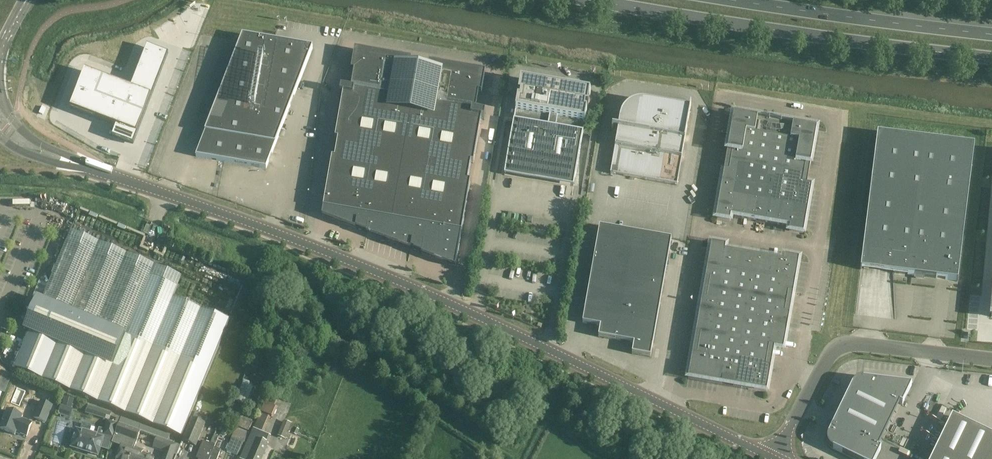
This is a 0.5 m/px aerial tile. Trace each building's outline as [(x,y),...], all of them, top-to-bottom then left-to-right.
[(276,37),(263,35),(262,39),(243,35),(242,36),(205,132),(205,133),(196,157),(266,169),(313,48),(275,41),(276,37)] [(147,47),(143,58),(144,58),(165,66),(169,55),(147,47)] [(322,216),(322,217),(356,230),(356,229),(366,233),(366,234),(411,251),(411,250),(422,254),(421,255),(455,268),(456,267),(462,233),(470,182),(468,182),(471,163),(474,164),(481,119),(484,120),(485,114),(475,112),(479,93),(482,94),(485,73),(429,63),(427,73),(409,70),(411,60),(355,50),(351,71),(354,72),(351,90),(341,89),(340,95),(343,95),(335,140),(338,140),(335,159),(332,158),(331,162),(323,209),(322,216)] [(143,58),(139,69),(140,69),(159,77),(160,77),(165,66),(144,58),(143,58)] [(139,69),(134,80),(136,80),(155,88),(156,88),(160,77),(159,77),(140,69),(139,69)] [(85,71),(81,81),(100,88),(104,79),(104,78),(85,71)] [(104,79),(100,88),(97,98),(106,101),(111,103),(118,84),(104,79)] [(134,80),(131,89),(132,90),(151,97),(152,98),(156,88),(155,88),(136,80),(134,80)] [(81,81),(77,90),(78,90),(87,94),(97,98),(100,88),(81,81)] [(590,93),(521,81),(519,95),(521,95),(520,100),(518,99),(506,166),(575,178),(587,111),(585,111),(586,106),(588,107),(590,93)] [(118,84),(111,103),(115,105),(125,108),(128,99),(132,90),(131,89),(118,84)] [(77,90),(70,109),(80,113),(87,94),(78,90),(77,90)] [(132,90),(128,99),(148,106),(149,107),(152,98),(151,97),(132,90)] [(80,113),(89,117),(97,98),(87,94),(80,113)] [(97,98),(89,117),(98,120),(99,120),(106,101),(97,98)] [(128,99),(125,108),(144,116),(145,116),(149,107),(148,106),(128,99)] [(106,101),(99,120),(108,124),(115,105),(111,103),(106,101)] [(691,110),(646,102),(641,101),(637,102),(633,103),(629,106),(626,108),(623,112),(621,116),(620,120),(618,129),(611,174),(677,185),(691,110)] [(115,105),(108,124),(116,127),(118,127),(121,118),(125,108),(115,105)] [(125,108),(121,118),(142,126),(145,116),(144,116),(125,108)] [(817,130),(734,116),(728,151),(732,152),(729,172),(724,171),(716,218),(730,221),(731,216),(790,226),(789,231),(803,233),(812,186),(802,184),(806,165),(810,166),(817,130)] [(121,118),(118,127),(137,135),(138,135),(142,126),(121,118)] [(116,127),(112,137),(134,146),(138,135),(137,135),(118,127),(116,127)] [(975,146),(877,134),(861,270),(958,282),(975,146)] [(671,239),(600,227),(583,323),(600,327),(598,337),(634,343),(632,354),(651,357),(671,239)] [(181,279),(70,233),(42,301),(39,300),(32,316),(27,330),(30,331),(15,367),(182,436),(215,356),(228,323),(173,300),(181,279)] [(726,246),(712,244),(705,279),(710,280),(707,300),(702,299),(696,334),(701,335),(697,355),(692,354),(688,378),(722,383),(723,379),(734,381),(733,385),(767,391),(771,368),(766,367),(769,347),(783,350),(789,314),(785,313),(788,294),(793,294),(799,259),(785,256),(784,261),(749,255),(725,251),(726,246)] [(224,356),(220,355),(218,358),(215,364),(220,367),(223,360),(222,360),(224,356)] [(277,368),(271,365),(270,368),(266,367),(264,370),(262,369),(258,379),(266,382),(263,389),(268,391),(272,384),(266,381),(271,370),(275,372),(277,368)] [(863,379),(862,379),(859,380),(857,380),(855,382),(853,383),(852,385),(828,435),(827,437),(827,439),(827,441),(827,442),(828,444),(829,445),(830,446),(831,448),(833,449),(854,458),(876,458),(881,449),(878,448),(900,403),(902,405),(912,385),(863,379)] [(73,400),(66,398),(64,405),(71,407),(73,400)] [(52,406),(41,402),(34,419),(45,423),(52,406)] [(89,404),(86,412),(109,419),(111,414),(104,411),(96,408),(89,405),(89,404)] [(7,411),(0,429),(15,435),(16,433),(27,437),(32,424),(21,420),(23,417),(7,411)] [(253,422),(241,416),(237,426),(249,431),(253,422)] [(931,458),(945,458),(935,454),(952,418),(954,418),(952,416),(931,458)] [(954,418),(952,418),(935,454),(945,458),(991,458),(991,436),(954,418)] [(205,424),(192,419),(183,441),(196,446),(205,424)] [(117,425),(108,422),(104,436),(113,439),(117,425)] [(119,424),(112,443),(122,446),(117,458),(154,458),(142,455),(143,451),(135,448),(140,431),(119,424)] [(291,426),(285,424),(279,437),(285,440),(291,426)] [(251,433),(236,427),(232,438),(227,450),(238,455),(243,442),(247,444),(251,433)] [(90,432),(81,430),(80,432),(77,431),(75,435),(73,434),(71,443),(73,444),(71,448),(98,456),(103,439),(89,434),(90,432)] [(254,431),(243,458),(263,458),(271,439),(254,431)] [(153,447),(164,451),(161,458),(173,458),(178,445),(168,441),(157,437),(153,447)] [(215,448),(216,446),(204,442),(197,458),(211,458),(215,448)] [(211,458),(218,458),(221,450),(215,448),(211,458)]
